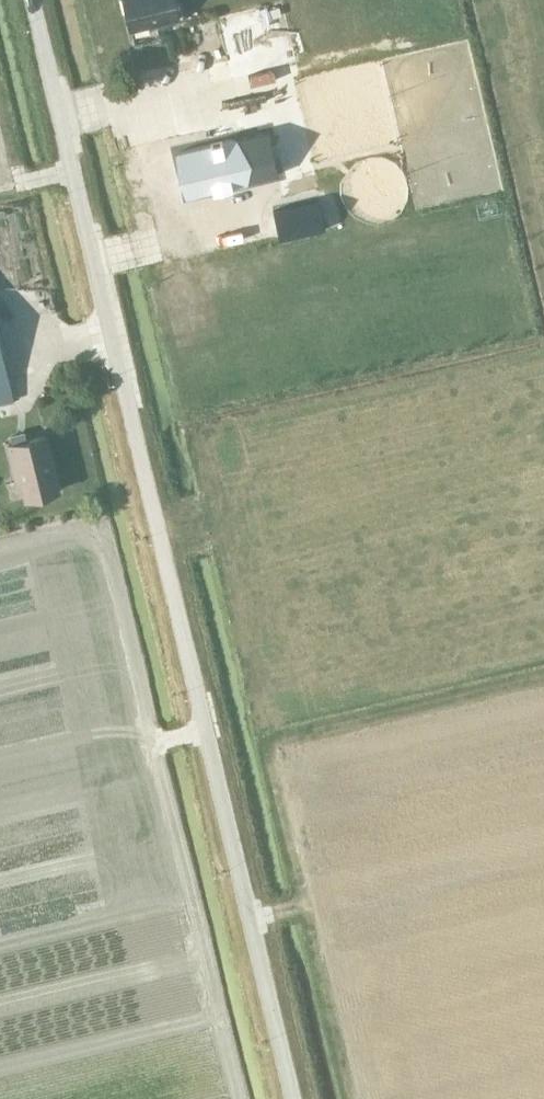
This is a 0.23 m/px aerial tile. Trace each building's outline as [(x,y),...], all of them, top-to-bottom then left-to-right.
[(178,18),(173,0),(121,0),(128,30),(178,18)] [(231,139),(177,151),(188,196),(242,184),(241,183),(278,174),(268,131),(231,140),(231,139)] [(318,200),(273,210),(273,211),(274,211),(280,239),(279,239),(279,240),(325,229),(325,228),(323,229),(316,201),(318,200)] [(0,351),(0,403),(12,400),(0,351)] [(24,499),(57,491),(43,435),(6,444),(15,482),(20,481),(24,499)]
